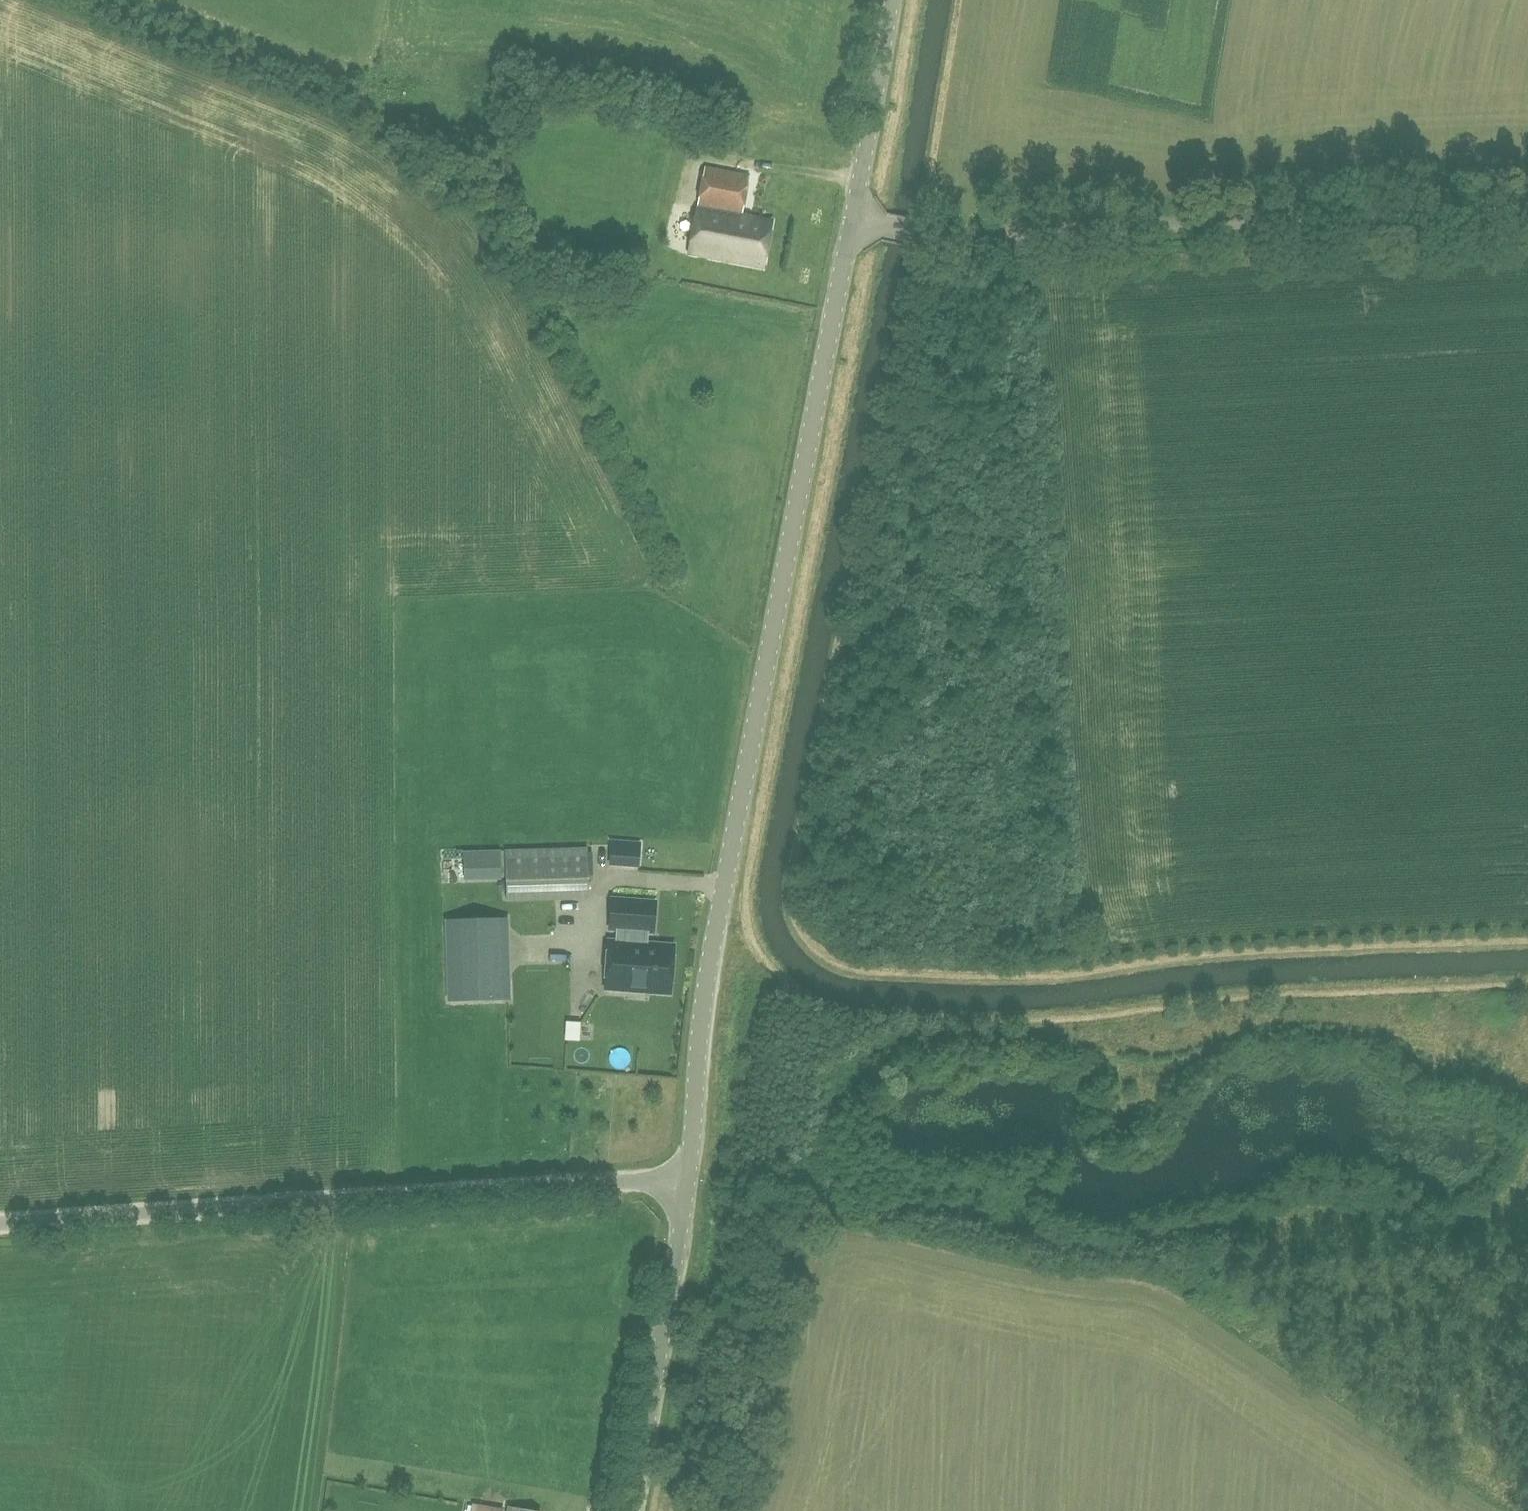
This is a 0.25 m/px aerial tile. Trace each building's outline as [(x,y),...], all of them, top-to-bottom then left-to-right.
[(688,256),(763,269),(771,222),(741,216),(748,177),(703,169),(688,256)] [(638,866),(640,841),(627,840),(626,865),(638,866)] [(463,879),(500,878),(499,849),(463,850),(463,879)] [(586,849),(538,850),(504,852),(506,900),(539,899),(587,897),(586,849)] [(655,901),(611,897),(609,929),(624,930),(623,941),(608,939),(604,989),(624,990),(625,978),(650,980),(649,992),(670,994),(674,944),(643,942),(644,932),(653,933),(655,901)] [(449,1001),(508,1000),(507,918),(448,918),(449,1001)] [(566,1022),(565,1039),(578,1040),(579,1023),(566,1022)]
